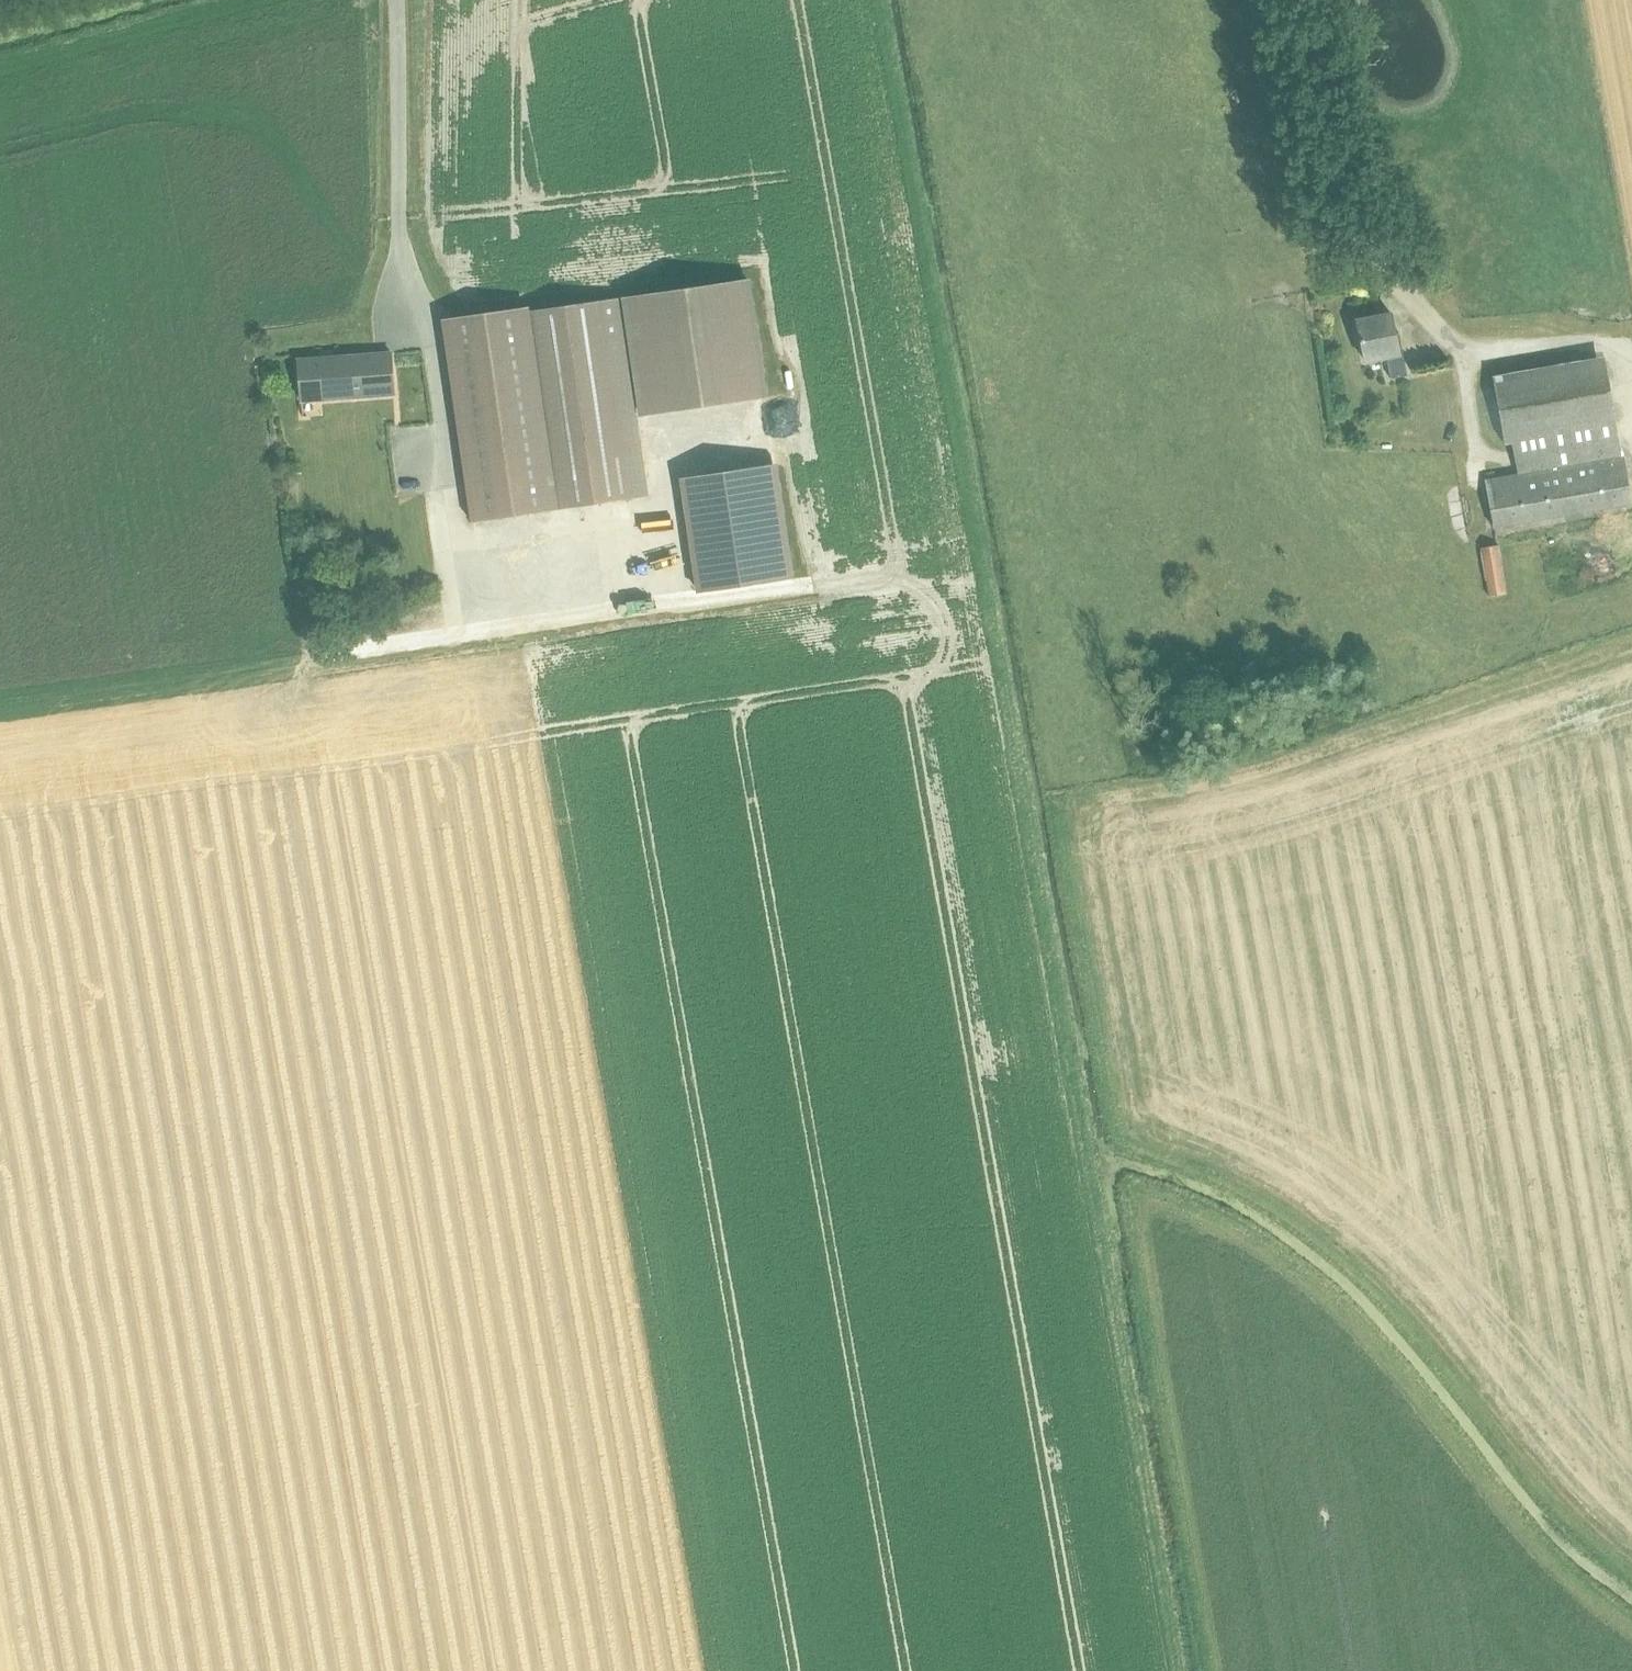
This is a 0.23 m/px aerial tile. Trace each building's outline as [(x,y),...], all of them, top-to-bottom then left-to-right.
[(657,495),(645,412),(767,393),(749,278),(622,297),(451,322),(480,521),(657,495)] [(1391,378),(1407,375),(1398,333),(1395,334),(1391,314),(1357,321),(1366,361),(1386,356),(1391,378)] [(310,399),(403,392),(400,352),(307,359),(310,399)] [(1618,426),(1606,358),(1493,377),(1505,446),(1618,426)] [(1492,527),(1631,503),(1622,455),(1484,479),(1492,527)] [(775,466),(681,480),(697,589),(791,575),(775,466)] [(1489,595),(1507,592),(1498,543),(1480,546),(1489,595)]
